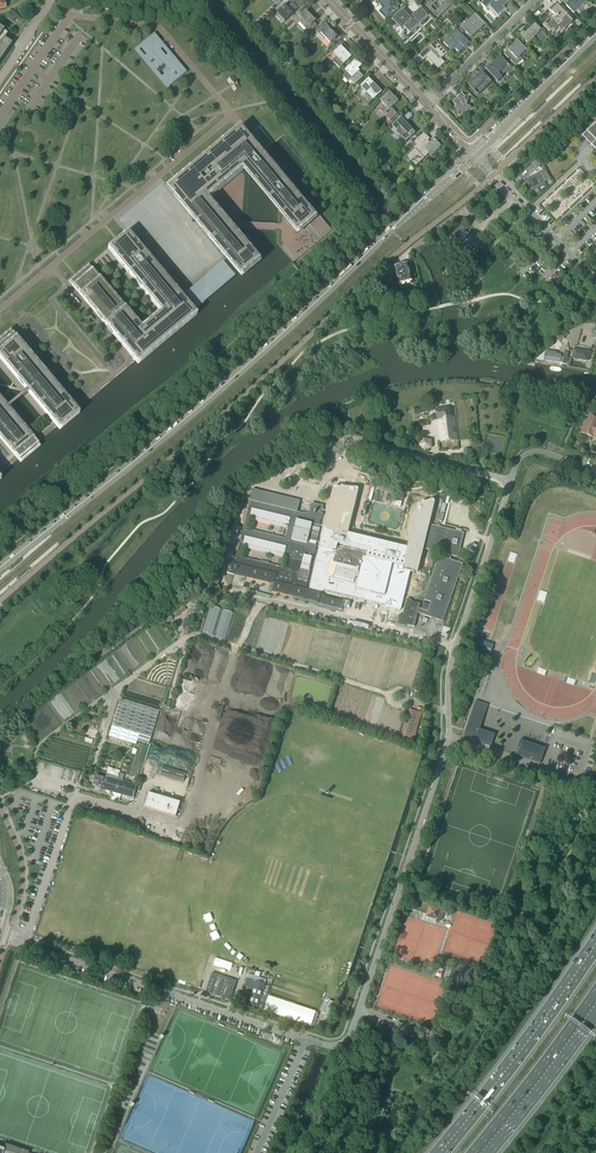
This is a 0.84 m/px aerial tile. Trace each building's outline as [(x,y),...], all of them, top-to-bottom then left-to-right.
[(293,4),(298,9),(304,3),(302,0),(290,0),(293,4)] [(381,5),(384,8),(380,12),(386,18),(400,5),(399,5),(396,2),(393,0),(376,0),(381,5)] [(445,3),(435,12),(439,17),(440,17),(439,16),(453,4),(450,0),(442,0),(445,3)] [(484,1),(484,2),(481,5),(482,5),(486,9),(486,10),(489,7),(494,11),(498,15),(505,8),(503,5),(504,4),(507,1),(508,1),(506,0),(486,0),(484,1)] [(566,6),(574,14),(577,12),(577,11),(584,4),(584,5),(584,4),(587,2),(587,1),(586,0),(572,0),(570,2),(568,0),(566,0),(563,2),(566,6)] [(294,13),(293,13),(285,5),(282,2),(275,9),(278,12),(277,13),(285,21),(294,13)] [(545,23),(543,26),(552,36),(554,34),(556,36),(561,31),(562,32),(564,30),(563,30),(562,30),(565,27),(567,28),(573,22),(555,3),(548,9),(556,17),(547,26),(545,23)] [(392,20),(402,30),(405,27),(410,33),(428,15),(421,8),(411,17),(403,9),(392,20)] [(293,20),(293,21),(296,24),(299,22),(310,33),(317,26),(314,23),(315,21),(306,11),(302,14),(301,13),(293,20)] [(462,28),(471,37),(485,24),(476,15),(462,28)] [(316,31),(324,39),(326,38),(331,44),(338,37),(324,23),(316,31)] [(533,27),(525,34),(523,33),(520,36),(528,45),(534,39),(535,37),(543,44),(549,39),(535,25),(533,27)] [(443,43),(451,50),(452,52),(455,48),(459,52),(464,47),(464,48),(467,45),(466,45),(469,42),(458,30),(451,38),(450,37),(443,43)] [(154,34),(134,51),(167,90),(187,74),(172,56),(161,42),(154,34)] [(3,39),(3,40),(0,44),(0,59),(1,58),(2,59),(4,55),(3,55),(6,51),(7,51),(6,50),(7,50),(9,46),(10,47),(11,45),(3,39)] [(330,50),(337,57),(333,61),(340,68),(351,58),(344,50),(347,47),(341,40),(330,50)] [(520,57),(523,54),(527,50),(518,41),(504,54),(516,66),(523,60),(520,57)] [(443,49),(440,46),(436,42),(430,47),(429,46),(414,60),(419,65),(427,57),(438,69),(445,63),(440,58),(441,57),(442,57),(447,53),(443,49)] [(485,69),(498,82),(502,78),(501,76),(510,68),(500,57),(495,63),(493,61),(485,69)] [(340,74),(348,82),(350,80),(353,84),(348,88),(350,90),(352,88),(351,87),(354,85),(355,86),(363,77),(358,72),(358,73),(356,71),(362,65),(356,59),(340,74)] [(478,95),(489,86),(492,83),(482,72),(481,72),(482,72),(477,77),(477,76),(477,77),(469,85),(468,84),(468,85),(478,95)] [(233,78),(228,81),(235,91),(239,88),(233,78)] [(369,105),(368,105),(382,93),(375,86),(374,87),(367,80),(358,89),(359,89),(361,92),(357,96),(358,96),(362,101),(364,100),(369,105)] [(380,110),(390,120),(397,114),(391,108),(398,102),(389,92),(380,101),(385,105),(380,110)] [(452,102),(456,106),(457,106),(458,107),(456,109),(458,112),(456,113),(458,115),(458,116),(460,118),(463,115),(470,108),(466,104),(468,103),(464,99),(466,97),(462,93),(452,102)] [(404,116),(408,120),(413,115),(409,111),(404,116)] [(400,117),(397,120),(395,122),(395,123),(391,126),(406,142),(410,138),(415,133),(400,117)] [(595,122),(591,127),(592,128),(587,133),(595,142),(591,146),(595,152),(595,123),(595,122)] [(266,150),(273,143),(259,127),(252,133),(266,150)] [(209,236),(236,267),(241,273),(242,275),(260,260),(221,215),(222,214),(217,208),(216,209),(208,199),(244,169),(298,233),(309,224),(316,218),(290,187),(247,136),(241,129),(180,180),(179,179),(168,188),(175,197),(176,196),(195,219),(194,219),(194,220),(195,221),(196,221),(197,221),(204,230),(209,237),(209,236)] [(424,133),(414,142),(417,145),(414,148),(415,149),(410,154),(407,157),(416,166),(420,163),(424,158),(423,157),(428,152),(432,156),(442,147),(434,139),(430,143),(428,141),(430,139),(424,133)] [(582,137),(591,146),(595,142),(587,133),(582,137)] [(538,158),(532,164),(535,168),(540,163),(538,158)] [(532,164),(526,170),(529,174),(535,168),(532,164)] [(534,175),(528,178),(529,180),(527,182),(529,186),(529,187),(530,187),(531,190),(550,179),(544,170),(542,171),(543,173),(535,177),(534,175)] [(328,233),(316,218),(309,224),(322,239),(328,233)] [(455,237),(458,239),(467,230),(462,225),(453,234),(455,237)] [(193,313),(188,307),(134,242),(135,241),(127,233),(120,239),(121,240),(110,249),(142,288),(141,288),(147,295),(148,295),(162,312),(155,318),(154,318),(148,324),(141,330),(88,267),(70,282),(97,314),(102,321),(103,320),(108,327),(108,328),(113,334),(114,333),(138,362),(195,315),(193,313)] [(400,285),(401,288),(412,285),(412,282),(407,264),(395,267),(397,273),(396,274),(398,279),(400,285)] [(188,307),(193,313),(241,273),(236,267),(235,267),(231,271),(192,303),(188,307)] [(387,272),(390,285),(395,284),(391,271),(387,272)] [(19,380),(18,380),(24,386),(27,389),(29,391),(53,421),(71,406),(53,384),(48,377),(48,378),(42,371),(37,364),(37,365),(10,333),(0,341),(0,357),(19,380)] [(572,358),(588,361),(589,352),(574,349),(572,358)] [(559,363),(563,364),(564,358),(560,357),(561,355),(558,355),(558,353),(555,352),(555,354),(546,353),(545,361),(559,363)] [(5,407),(7,409),(29,391),(27,389),(5,407)] [(14,453),(32,439),(7,409),(5,407),(3,404),(0,400),(0,436),(14,453)] [(76,412),(71,406),(53,421),(59,427),(76,412)] [(438,420),(440,442),(458,440),(454,416),(455,416),(449,416),(449,414),(448,407),(435,409),(437,420),(438,420)] [(592,416),(590,415),(582,433),(593,438),(595,439),(595,417),(592,416)] [(430,440),(424,438),(420,445),(424,450),(431,448),(430,440)] [(38,446),(32,439),(14,453),(20,460),(38,446)] [(373,480),(366,478),(364,485),(371,487),(373,480)] [(227,573),(234,575),(234,573),(274,583),(272,591),(293,596),(318,602),(319,601),(322,602),(321,605),(342,610),(343,604),(345,595),(398,609),(414,549),(347,533),(350,522),(340,520),(316,511),(317,510),(315,510),(314,516),(309,515),(309,513),(302,513),(297,512),(300,501),(253,489),(243,528),(241,528),(239,536),(241,536),(236,559),(233,558),(232,563),(230,563),(227,573)] [(371,495),(362,493),(360,499),(370,501),(371,495)] [(418,614),(447,620),(460,562),(451,560),(452,555),(459,557),(464,532),(430,524),(425,548),(438,551),(427,602),(422,601),(422,602),(403,598),(397,623),(415,627),(418,614)] [(512,552),(509,560),(514,562),(517,554),(512,552)] [(20,559),(7,569),(8,570),(9,571),(10,571),(21,561),(21,560),(20,559)] [(17,580),(18,581),(30,571),(30,570),(29,570),(29,569),(28,569),(17,578),(17,579),(17,580)] [(536,602),(544,604),(547,595),(539,592),(536,602)] [(174,610),(177,615),(187,610),(184,605),(174,610)] [(203,632),(213,635),(221,608),(211,605),(203,632)] [(226,639),(233,612),(223,609),(215,636),(226,639)] [(159,621),(162,624),(164,622),(163,621),(166,618),(169,618),(169,620),(171,621),(172,616),(166,615),(159,621)] [(481,640),(477,652),(488,655),(492,644),(481,640)] [(463,737),(491,747),(495,735),(480,729),(488,705),(476,701),(463,737)] [(151,738),(157,716),(118,704),(114,719),(112,726),(108,737),(134,744),(135,745),(136,745),(137,742),(148,745),(151,738)] [(408,717),(402,739),(413,742),(421,713),(414,711),(412,718),(408,717)] [(545,749),(520,740),(515,755),(540,763),(545,749)] [(140,743),(130,775),(131,775),(139,778),(149,746),(140,743)] [(162,767),(159,776),(182,783),(185,774),(162,767)] [(84,775),(75,772),(72,783),(81,785),(84,775)] [(123,781),(122,783),(118,782),(118,781),(117,781),(117,782),(113,780),(109,779),(108,779),(104,778),(104,777),(100,776),(99,776),(95,775),(94,779),(93,779),(94,779),(93,782),(92,786),(91,786),(92,786),(96,787),(96,788),(100,789),(101,789),(105,790),(109,791),(109,792),(110,792),(114,793),(118,794),(119,794),(123,795),(121,802),(130,805),(132,798),(133,798),(132,798),(136,785),(136,784),(136,785),(132,783),(123,781)] [(144,808),(175,818),(177,811),(177,808),(178,809),(180,802),(148,793),(144,808)] [(413,910),(426,915),(425,916),(437,920),(440,911),(444,912),(446,907),(424,899),(422,903),(416,901),(413,910)] [(212,973),(205,993),(230,1001),(236,981),(212,973)] [(248,1004),(257,1007),(265,984),(253,980),(253,983),(246,980),(242,992),(251,995),(248,1004)] [(264,1012),(315,1025),(319,1010),(268,996),(264,1012)] [(336,1004),(330,1002),(322,1027),(328,1029),(336,1004)]
